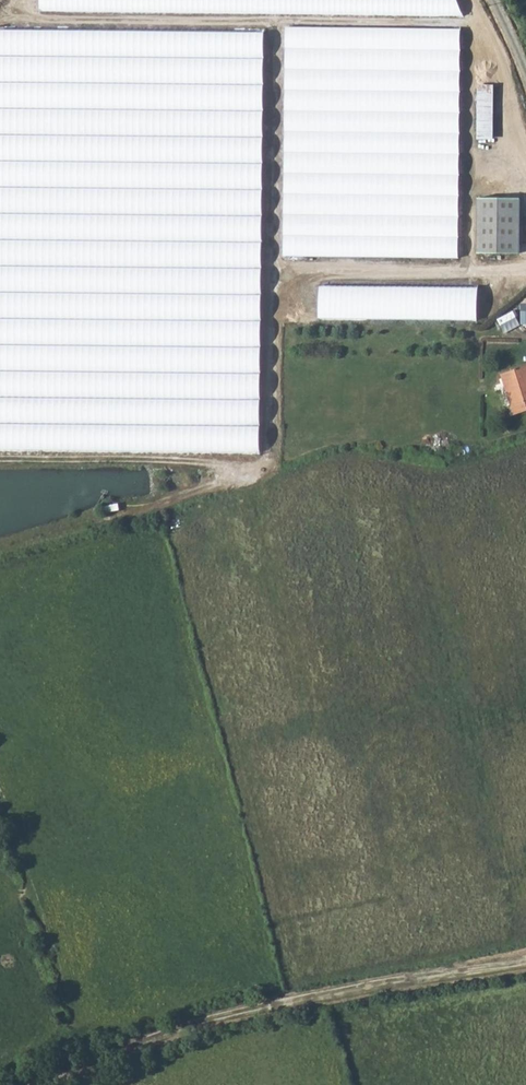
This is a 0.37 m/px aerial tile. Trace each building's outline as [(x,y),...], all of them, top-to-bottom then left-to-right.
[(463,17),(456,0),(40,0),(40,13),(463,17)] [(283,258),(458,260),(458,30),(283,29),(283,258)] [(258,452),(262,34),(0,30),(0,450),(258,452)] [(494,85),(478,84),(477,137),(493,137),(494,85)] [(517,200),(476,200),(478,254),(518,255),(517,200)] [(479,290),(318,286),(317,319),(478,323),(479,290)] [(501,372),(516,413),(525,409),(525,363),(501,372)]
